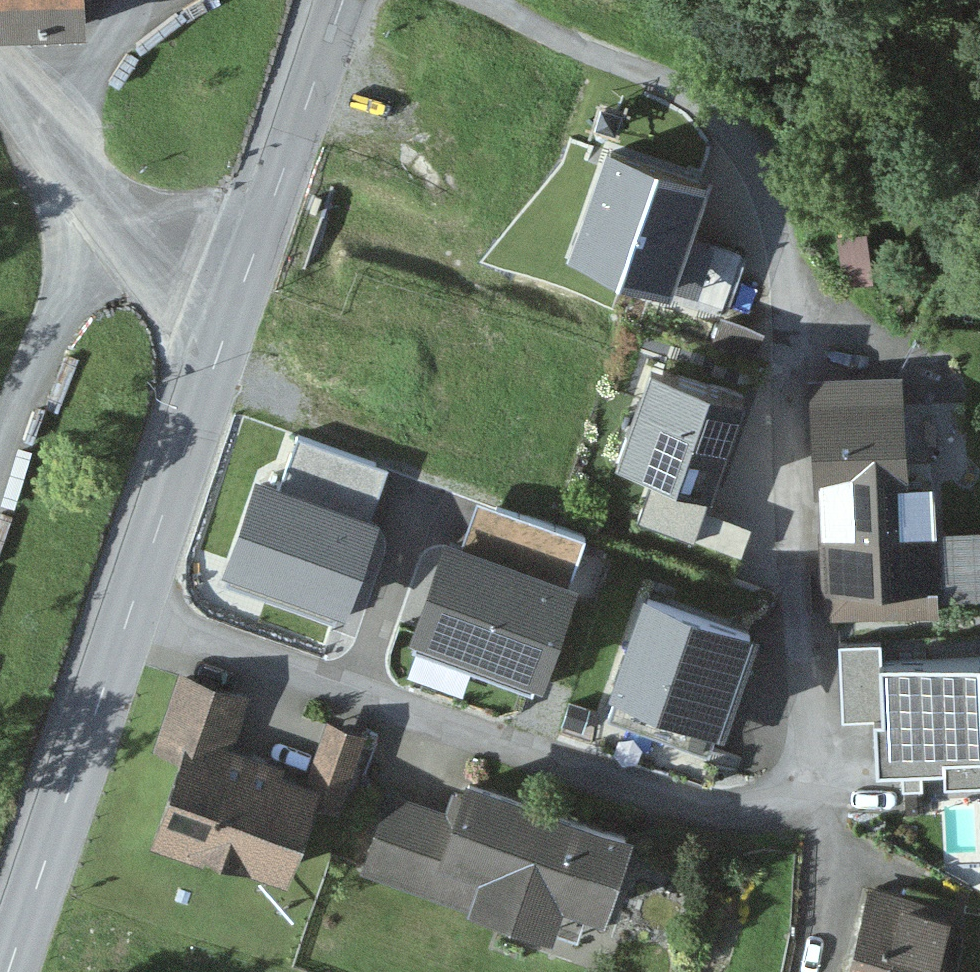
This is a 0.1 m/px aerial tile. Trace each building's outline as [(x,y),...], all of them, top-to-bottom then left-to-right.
[(85,19),(84,0),(0,0),(0,25),(85,19)] [(602,144),(565,254),(664,287),(701,177),(602,144)] [(639,364),(596,484),(712,525),(755,406),(639,364)] [(248,472),(212,572),(338,616),(373,517),(248,472)] [(825,494),(827,621),(945,620),(944,544),(944,492),(825,494)] [(944,544),(945,620),(979,620),(979,544),(944,544)] [(637,587),(601,691),(719,732),(755,628),(637,587)] [(877,721),(877,663),(878,640),(837,641),(840,723),(877,721)] [(877,774),(979,773),(979,663),(877,663),(877,721),(877,774)] [(168,776),(189,784),(230,799),(259,722),(196,699),(168,776)] [(336,740),(305,826),(324,833),(339,838),(370,753),(336,740)] [(359,862),(439,891),(468,811),(389,782),(359,862)] [(189,784),(159,866),(294,915),(324,833),(305,826),(230,799),(189,784)] [(439,891),(476,904),(469,923),(549,952),(556,933),(602,950),(638,851),(475,792),(468,811),(439,891)] [(952,964),(860,946),(855,971),(951,971),(952,964)]
